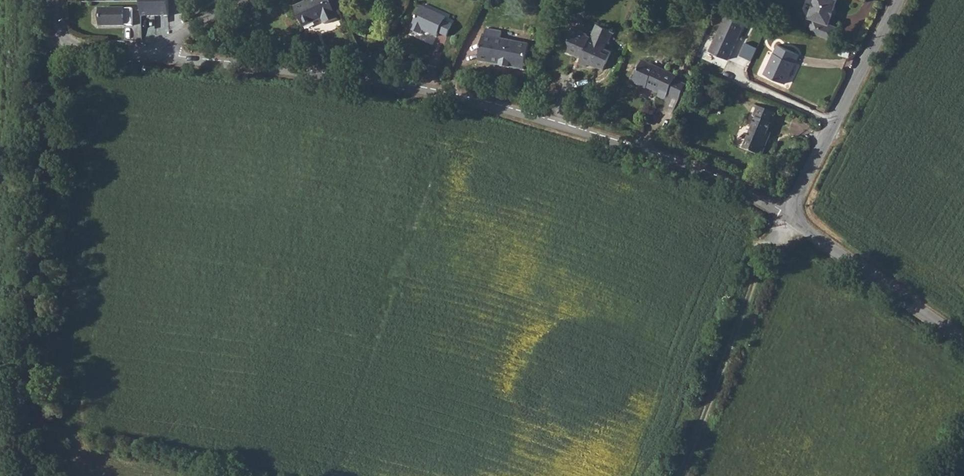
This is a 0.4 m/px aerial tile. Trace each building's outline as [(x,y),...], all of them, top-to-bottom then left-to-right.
[(141,18),(169,17),(168,0),(141,0),(141,18)] [(324,0),(306,0),(289,7),(298,28),(317,20),(320,25),(333,20),(327,7),(324,0)] [(809,30),(834,39),(838,26),(830,23),(839,0),(816,0),(810,16),(814,17),(809,30)] [(417,6),(405,30),(415,35),(417,30),(433,38),(434,33),(442,37),(448,24),(440,20),(442,17),(417,6)] [(131,9),(97,9),(97,27),(131,27),(131,9)] [(708,51),(728,60),(744,24),(725,15),(708,51)] [(568,47),(564,54),(577,61),(574,67),(583,71),(585,68),(599,75),(608,56),(602,53),(610,36),(594,28),(589,41),(585,39),(585,37),(571,30),(565,40),(568,47)] [(478,35),(473,61),(518,69),(524,44),(495,39),(497,32),(481,29),(480,35),(478,35)] [(774,42),(759,74),(782,84),(795,52),(774,42)] [(644,56),(633,78),(641,82),(642,81),(659,90),(657,94),(665,97),(668,91),(679,96),(684,87),(673,81),(677,73),(644,56)] [(753,116),(739,148),(758,157),(765,142),(761,141),(773,113),(754,104),(749,114),(753,116)]
